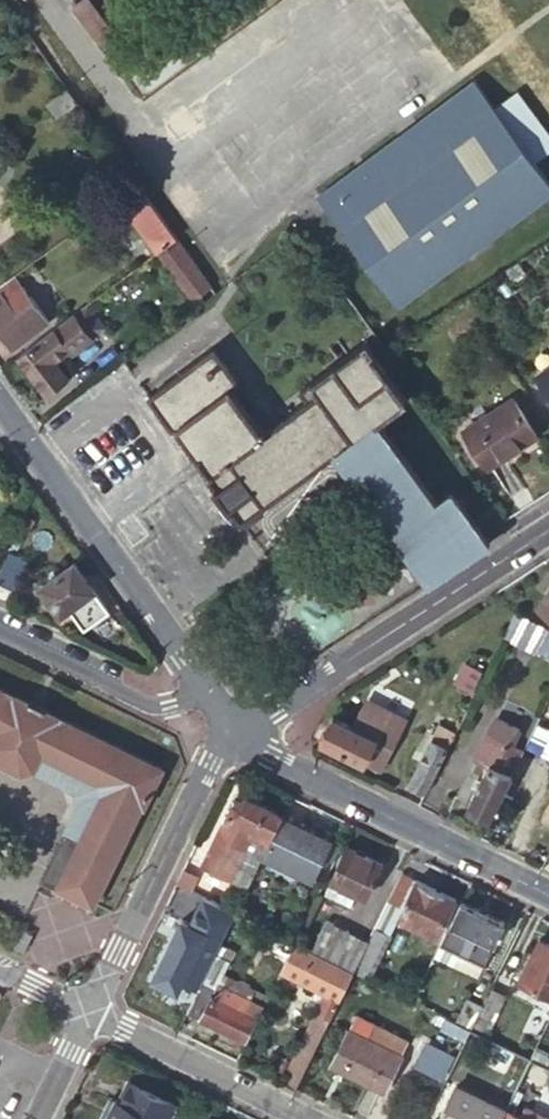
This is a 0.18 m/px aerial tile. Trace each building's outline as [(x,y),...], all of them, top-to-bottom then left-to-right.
[(139,63),(92,0),(80,0),(74,4),(125,73),(139,63)] [(319,195),(398,303),(548,192),(548,178),(474,79),(319,195)] [(57,117),(78,101),(68,87),(46,102),(57,117)] [(177,236),(139,183),(119,198),(157,251),(177,236)] [(208,295),(215,289),(180,240),(160,254),(192,299),(204,291),(208,295)] [(0,286),(0,294),(19,281),(15,276),(0,286)] [(0,294),(0,330),(13,347),(49,321),(19,281),(0,294)] [(70,315),(84,305),(75,291),(61,302),(70,315)] [(70,315),(18,353),(47,391),(67,377),(57,363),(107,326),(89,302),(84,305),(70,315)] [(458,562),(490,542),(462,503),(446,513),(377,420),(408,398),(373,351),(375,349),(368,340),(300,388),(309,399),(264,432),(231,387),(241,380),(214,346),(149,395),(173,429),(177,427),(210,471),(206,474),(216,487),(214,489),(230,511),(232,509),(242,522),(246,519),(248,522),(265,510),(264,506),(336,453),(430,580),(458,562)] [(537,373),(548,392),(548,366),(537,373)] [(512,397),(463,428),(487,465),(537,433),(512,397)] [(8,550),(0,568),(0,583),(14,590),(28,560),(8,550)] [(109,610),(73,561),(40,586),(61,613),(71,607),(85,626),(109,610)] [(540,608),(548,614),(548,594),(540,608)] [(548,629),(548,628),(528,617),(517,638),(539,649),(548,629)] [(539,649),(548,654),(548,629),(539,649)] [(487,666),(470,657),(460,677),(477,686),(487,666)] [(18,770),(30,766),(73,787),(77,799),(40,877),(55,884),(54,886),(94,906),(143,805),(145,806),(164,768),(0,687),(0,761),(18,770)] [(446,728),(450,719),(442,716),(438,724),(446,728)] [(333,717),(322,740),(365,762),(377,738),(333,717)] [(469,807),(491,819),(525,751),(513,745),(521,728),(498,717),(491,732),(489,734),(477,759),(490,766),(469,807)] [(431,739),(449,748),(456,733),(446,728),(438,724),(431,739)] [(408,783),(427,793),(449,748),(431,739),(408,783)] [(271,836),(281,815),(246,797),(233,802),(202,865),(246,887),(261,856),(264,850),(271,836)] [(264,850),(261,856),(312,881),(332,839),(281,815),(271,836),(264,850)] [(365,896),(381,863),(346,845),(324,891),(340,899),(346,887),(365,896)] [(182,870),(176,882),(190,889),(196,877),(182,870)] [(454,900),(400,874),(373,927),(377,929),(392,936),(393,937),(401,920),(436,937),(454,900)] [(504,923),(460,901),(433,956),(452,966),(458,953),(483,966),(504,923)] [(234,912),(223,907),(211,930),(222,936),(234,912)] [(199,942),(206,928),(178,914),(171,928),(199,942)] [(367,940),(325,919),(310,950),(352,970),(367,940)] [(219,942),(222,936),(211,930),(206,928),(199,942),(204,945),(197,957),(209,962),(219,942)] [(287,953),(293,941),(266,928),(264,934),(269,937),(266,943),(287,953)] [(392,936),(377,929),(357,968),(372,976),(392,936)] [(34,935),(26,931),(21,942),(19,941),(16,947),(26,952),(34,935)] [(548,1022),(548,1020),(548,944),(539,939),(518,981),(547,996),(540,1012),(544,1014),(541,1018),(548,1022)] [(193,997),(209,962),(197,957),(165,941),(139,995),(176,1014),(179,1007),(187,993),(193,997)] [(324,991),(280,1083),(294,1090),(352,970),(310,950),(293,941),(287,953),(279,968),(324,991)] [(193,997),(186,1011),(245,1039),(266,995),(253,988),(247,1000),(240,996),(240,994),(217,982),(233,949),(219,942),(209,962),(193,997)] [(458,953),(452,966),(477,978),(483,966),(458,953)] [(433,956),(429,964),(473,986),(477,978),(452,966),(433,956)] [(493,988),(473,1030),(487,1037),(508,995),(493,988)] [(186,1011),(193,997),(187,993),(179,1007),(186,1011)] [(472,1029),(483,1005),(468,998),(457,1022),(472,1029)] [(367,1040),(374,1025),(355,1015),(331,1065),(384,1090),(400,1056),(367,1040)] [(457,1022),(447,1017),(442,1028),(450,1032),(466,1039),(472,1029),(457,1022)] [(408,1042),(374,1025),(367,1040),(400,1056),(408,1042)] [(457,1060),(451,1070),(468,1079),(489,1037),(487,1037),(473,1030),(472,1029),(466,1039),(457,1060)] [(450,1032),(441,1052),(457,1060),(466,1039),(450,1032)] [(457,1060),(441,1052),(439,1051),(430,1053),(424,1066),(448,1078),(451,1070),(457,1060)] [(522,1075),(530,1057),(516,1051),(504,1076),(518,1083),(522,1075)] [(127,1084),(117,1104),(115,1102),(111,1110),(114,1112),(111,1118),(108,1118),(168,1118),(174,1107),(182,1110),(183,1109),(127,1084)] [(505,1110),(455,1086),(440,1118),(500,1118),(505,1110)] [(110,1100),(101,1118),(108,1118),(111,1118),(114,1112),(111,1110),(115,1102),(110,1100)] [(519,1116),(505,1109),(505,1110),(500,1118),(548,1118),(524,1106),(519,1116)]
